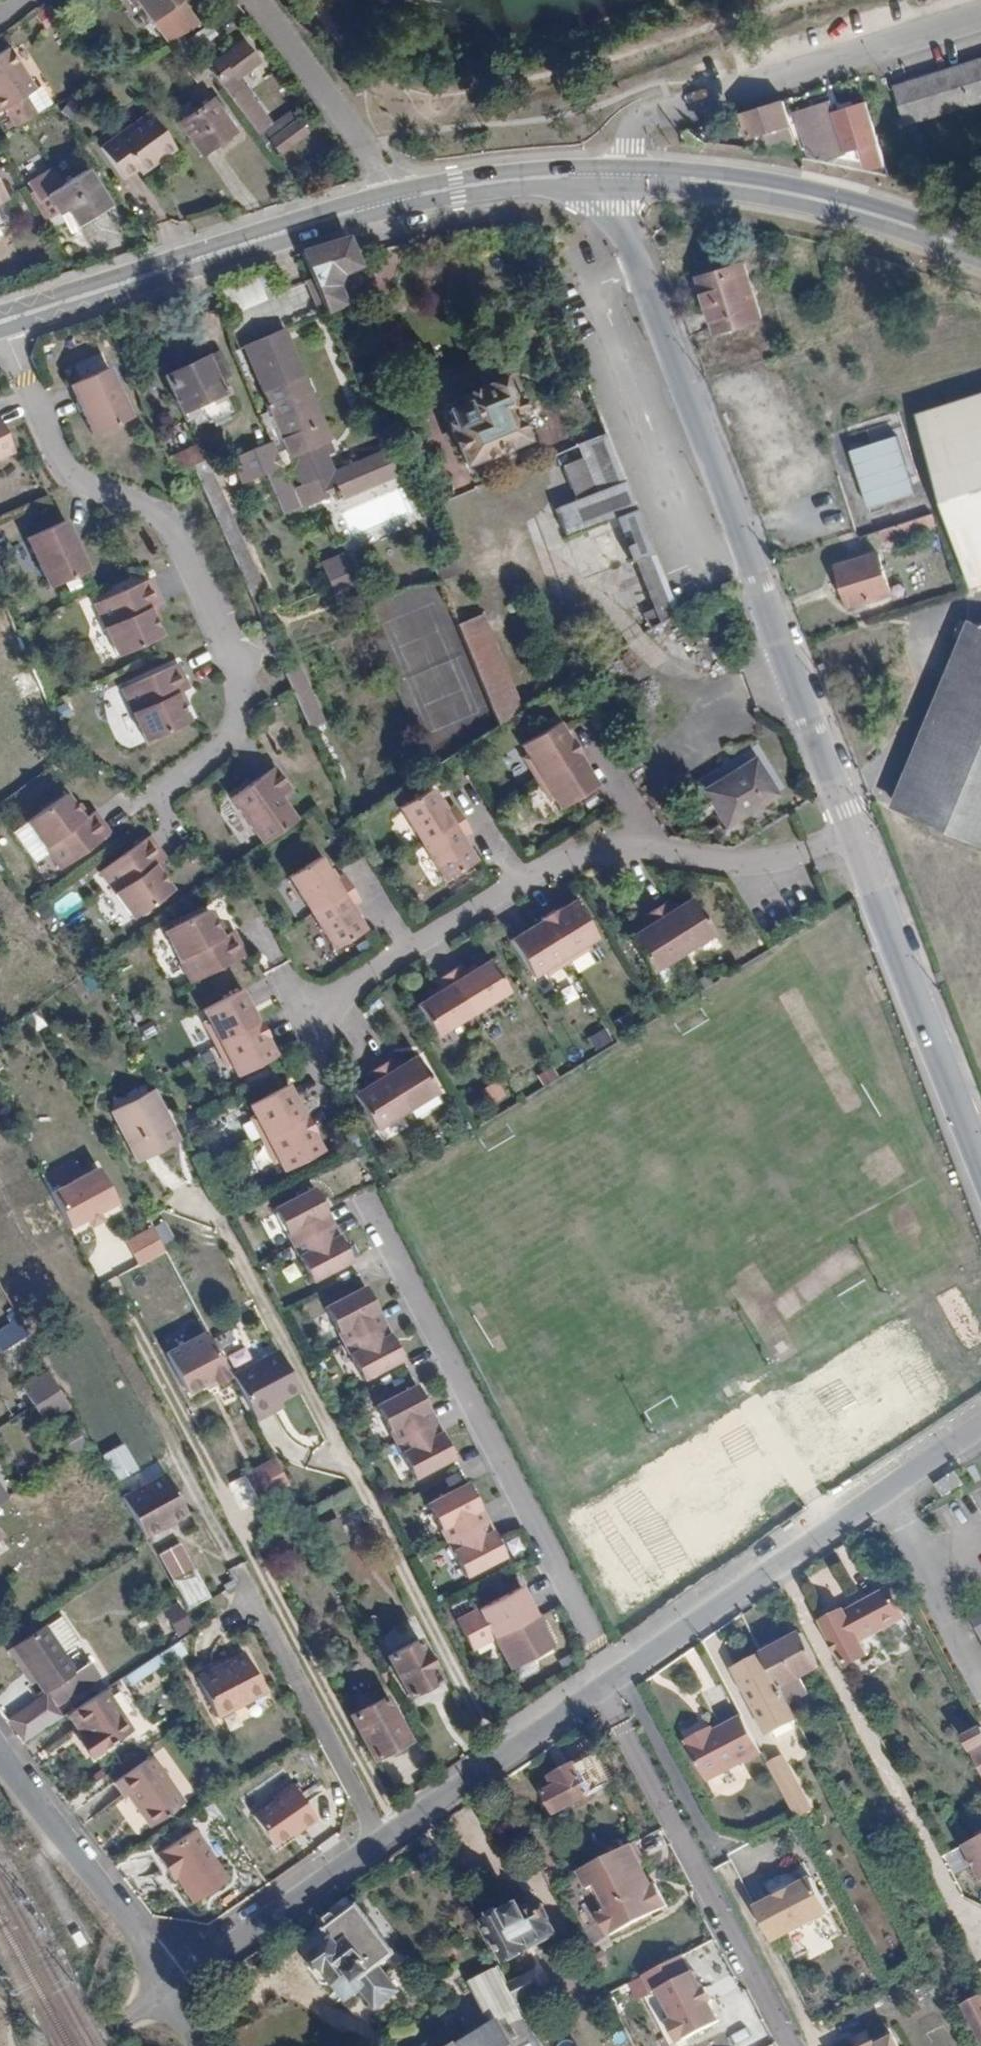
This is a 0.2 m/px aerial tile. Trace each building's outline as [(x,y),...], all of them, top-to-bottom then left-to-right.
[(134,4),(139,1),(152,19),(177,0),(131,0),(134,4)] [(139,1),(134,4),(148,22),(152,19),(139,1)] [(180,33),(173,38),(193,64),(188,68),(198,80),(209,71),(180,33)] [(36,87),(7,45),(0,50),(0,110),(36,87)] [(896,86),(907,121),(980,99),(980,60),(896,86)] [(233,75),(219,84),(258,136),(262,133),(272,126),(233,75)] [(879,145),(866,101),(833,111),(829,99),(796,110),(811,157),(827,160),(861,150),(868,169),(885,165),(879,145)] [(193,112),(179,122),(201,153),(234,132),(229,125),(234,121),(222,104),(216,109),(211,100),(193,112)] [(784,102),(743,115),(750,138),(766,134),(767,138),(779,135),(783,146),(796,143),(784,102)] [(172,113),(179,122),(193,112),(186,103),(172,113)] [(177,150),(150,112),(101,147),(124,178),(140,168),(143,173),(155,165),(152,161),(160,155),(163,159),(177,150)] [(268,141),(297,120),(291,113),(272,126),(262,133),(268,141)] [(297,120),(268,141),(278,154),(287,147),(291,152),(301,145),(298,139),(306,133),(297,120)] [(779,135),(767,138),(770,149),(783,146),(779,135)] [(152,161),(155,165),(163,159),(160,155),(152,161)] [(106,205),(84,171),(46,194),(68,229),(106,205)] [(300,254),(330,324),(338,320),(333,311),(343,306),(335,288),(340,273),(356,266),(346,240),(300,254)] [(745,261),(726,268),(733,292),(753,285),(745,261)] [(733,292),(726,268),(700,276),(718,329),(762,314),(753,285),(733,292)] [(303,404),(316,400),(299,361),(285,366),(272,335),(243,347),(273,420),(304,408),(303,404)] [(164,376),(184,422),(201,415),(206,424),(230,413),(217,384),(230,378),(219,352),(164,376)] [(130,418),(107,367),(68,385),(91,435),(130,418)] [(447,426),(463,464),(523,441),(522,438),(529,435),(508,377),(456,399),(458,405),(445,410),(450,425),(447,426)] [(917,422),(980,402),(980,394),(915,416),(917,422)] [(325,422),(316,400),(303,404),(304,408),(273,420),(282,440),(311,427),(325,422)] [(917,422),(945,510),(980,499),(980,402),(917,422)] [(12,454),(0,427),(0,459),(12,454)] [(311,427),(282,440),(301,486),(331,473),(323,455),(326,453),(320,440),(317,442),(311,427)] [(628,557),(652,548),(606,430),(580,440),(585,454),(563,463),(576,498),(556,506),(583,575),(628,557)] [(896,437),(849,452),(867,509),(914,494),(896,437)] [(585,454),(580,440),(558,449),(563,463),(585,454)] [(291,490),(272,444),(256,451),(257,453),(284,515),(286,514),(299,509),(291,490)] [(199,447),(167,459),(172,470),(192,468),(205,463),(199,447)] [(299,509),(300,511),(324,501),(323,498),(334,494),(338,502),(395,477),(384,451),(331,473),(301,486),(291,490),(299,509)] [(210,474),(210,473),(205,463),(192,468),(197,480),(210,474)] [(980,581),(980,499),(945,510),(969,585),(980,581)] [(208,505),(213,516),(225,511),(221,500),(208,505)] [(932,515),(881,531),(884,540),(935,524),(932,515)] [(24,548),(48,598),(86,579),(63,529),(24,548)] [(242,546),(229,551),(237,570),(249,564),(242,546)] [(652,548),(628,557),(656,628),(674,617),(678,614),(652,548)] [(328,585),(350,575),(340,552),(318,562),(328,585)] [(878,555),(837,567),(850,606),(890,593),(878,555)] [(148,586),(92,613),(117,665),(161,645),(148,617),(160,611),(148,586)] [(483,624),(460,632),(499,723),(520,710),(483,624)] [(903,811),(980,843),(980,626),(903,811)] [(297,665),(280,674),(309,729),(325,721),(297,665)] [(181,669),(125,695),(150,748),(194,727),(181,700),(193,694),(181,669)] [(569,740),(558,721),(521,743),(528,754),(523,757),(549,800),(554,797),(560,808),(597,785),(578,753),(580,752),(571,738),(569,740)] [(750,759),(703,789),(726,824),(773,793),(750,759)] [(269,761),(226,793),(259,837),(292,813),(275,790),(285,783),(269,761)] [(433,782),(402,801),(447,873),(478,854),(464,831),(473,825),(457,799),(448,805),(433,782)] [(79,821),(61,796),(22,825),(9,835),(32,865),(45,856),(57,872),(106,835),(89,813),(79,821)] [(161,860),(145,838),(95,874),(130,921),(169,892),(151,867),(161,860)] [(315,852),(284,871),(330,943),(360,923),(346,900),(355,894),(339,869),(329,875),(315,852)] [(669,894),(644,909),(650,918),(631,930),(654,965),(716,926),(693,891),(675,903),(669,894)] [(558,903),(544,911),(545,913),(513,933),(536,970),(547,963),(548,965),(591,939),(589,937),(600,931),(577,894),(559,905),(558,903)] [(217,932),(203,905),(160,927),(186,978),(241,950),(228,926),(217,932)] [(419,997),(438,1028),(511,983),(492,952),(468,966),(462,957),(437,973),(443,982),(419,997)] [(245,982),(206,1001),(211,1012),(207,1014),(228,1059),(233,1057),(238,1068),(277,1050),(268,1030),(270,1029),(263,1015),(261,1016),(245,982)] [(593,1050),(609,1042),(602,1029),(587,1037),(593,1050)] [(394,1051),(369,1066),(375,1075),(356,1087),(378,1122),(440,1084),(419,1049),(400,1060),(394,1051)] [(288,1079),(249,1098),(254,1109),(250,1111),(271,1156),(276,1154),(281,1165),(321,1146),(311,1127),(314,1126),(307,1111),(304,1112),(288,1079)] [(481,1088),(489,1104),(504,1098),(496,1081),(481,1088)] [(177,1135),(153,1087),(112,1108),(136,1155),(177,1135)] [(94,1166),(50,1190),(70,1228),(115,1204),(94,1166)] [(311,1183),(270,1203),(306,1276),(346,1257),(311,1183)] [(163,1257),(160,1243),(169,1241),(165,1224),(124,1234),(131,1264),(163,1257)] [(363,1282),(322,1302),(359,1375),(400,1355),(363,1282)] [(939,1294),(963,1350),(980,1342),(980,1331),(961,1285),(939,1294)] [(3,1353),(30,1336),(21,1320),(0,1334),(0,1348),(3,1353)] [(201,1332),(164,1351),(188,1397),(225,1377),(201,1332)] [(275,1355),(232,1377),(253,1417),(277,1405),(296,1395),(275,1355)] [(61,1390),(52,1374),(23,1392),(33,1408),(61,1390)] [(414,1382),(374,1402),(411,1475),(451,1455),(414,1382)] [(61,1390),(33,1408),(44,1424),(71,1407),(61,1390)] [(279,1411),(277,1405),(253,1417),(257,1423),(279,1411)] [(67,1454),(85,1445),(75,1424),(57,1433),(67,1454)] [(98,1456),(113,1483),(136,1470),(121,1443),(98,1456)] [(255,1502),(287,1486),(272,1456),(241,1472),(255,1502)] [(465,1481),(425,1502),(463,1575),(503,1554),(465,1481)] [(143,1538),(157,1565),(201,1539),(179,1497),(134,1523),(143,1538)] [(519,1585),(455,1619),(471,1649),(493,1637),(509,1667),(550,1644),(519,1585)] [(820,1626),(843,1670),(870,1657),(863,1643),(911,1619),(894,1589),(820,1626)] [(963,1602),(980,1636),(980,1593),(963,1602)] [(188,1626),(191,1625),(196,1645),(219,1639),(210,1603),(184,1609),(188,1626)] [(57,1615),(43,1624),(58,1648),(72,1640),(57,1615)] [(58,1648),(43,1624),(42,1622),(9,1641),(39,1691),(42,1689),(49,1700),(90,1674),(81,1662),(70,1669),(58,1648)] [(763,1656),(790,1707),(809,1697),(800,1679),(820,1669),(802,1636),(763,1656)] [(421,1637),(403,1648),(394,1652),(385,1657),(405,1696),(442,1677),(421,1637)] [(389,1643),(394,1652),(403,1648),(398,1638),(389,1643)] [(129,1687),(183,1652),(176,1642),(123,1677),(129,1687)] [(192,1672),(215,1707),(236,1693),(238,1697),(262,1681),(236,1643),(192,1672)] [(767,1736),(797,1721),(790,1707),(763,1656),(734,1670),(767,1736)] [(866,1668),(869,1674),(876,1670),(873,1664),(866,1668)] [(76,1733),(73,1735),(86,1755),(122,1732),(94,1688),(61,1709),(76,1733)] [(236,1693),(215,1707),(217,1710),(238,1697),(236,1693)] [(407,1743),(383,1698),(350,1715),(374,1759),(407,1743)] [(24,1725),(44,1710),(38,1701),(17,1716),(24,1725)] [(743,1720),(717,1733),(707,1739),(704,1734),(687,1742),(708,1784),(763,1755),(743,1720)] [(714,1728),(704,1734),(707,1739),(717,1733),(714,1728)] [(965,1741),(980,1771),(980,1732),(965,1741)] [(86,1755),(73,1735),(67,1739),(80,1759),(86,1755)] [(786,1798),(808,1786),(792,1754),(768,1766),(786,1798)] [(584,1764),(598,1793),(611,1785),(596,1757),(584,1764)] [(179,1803),(151,1760),(112,1784),(121,1798),(125,1797),(144,1825),(179,1803)] [(598,1793),(584,1764),(575,1769),(574,1766),(554,1777),(559,1787),(544,1795),(555,1816),(598,1793)] [(248,1817),(267,1845),(292,1830),(294,1831),(310,1821),(287,1788),(272,1797),(274,1800),(248,1817)] [(219,1879),(187,1830),(146,1857),(163,1881),(168,1877),(185,1901),(219,1879)] [(962,1842),(980,1879),(980,1832),(962,1842)] [(606,1934),(664,1904),(630,1838),(569,1869),(580,1891),(590,1886),(600,1905),(594,1911),(606,1934)] [(813,1886),(759,1915),(775,1947),(831,1919),(813,1886)] [(363,1964),(370,1973),(393,1954),(357,1906),(326,1929),(334,1940),(339,1947),(348,1940),(366,1961),(363,1964)] [(488,1924),(507,1962),(555,1937),(540,1907),(524,1915),(520,1907),(488,1924)] [(358,1982),(370,1973),(363,1964),(366,1961),(348,1940),(339,1947),(334,1940),(313,1956),(316,1960),(311,1963),(310,1969),(322,1986),(328,1986),(333,1982),(347,2000),(363,1989),(358,1982)] [(676,2036),(712,2019),(682,1953),(637,1973),(646,1992),(654,1988),(676,2036)] [(470,1995),(503,1975),(499,1967),(466,1988),(470,1995)] [(503,1975),(470,1995),(489,2028),(506,2018),(511,2025),(525,2017),(510,1989),(503,1975)] [(530,1978),(510,1989),(525,2017),(531,2029),(543,2022),(538,2014),(545,2010),(537,1994),(539,1992),(530,1978)] [(964,2009),(980,2042),(980,2000),(964,2009)] [(538,2043),(531,2029),(525,2017),(511,2025),(506,2018),(489,2028),(460,2045),(540,2045),(538,2043)]
